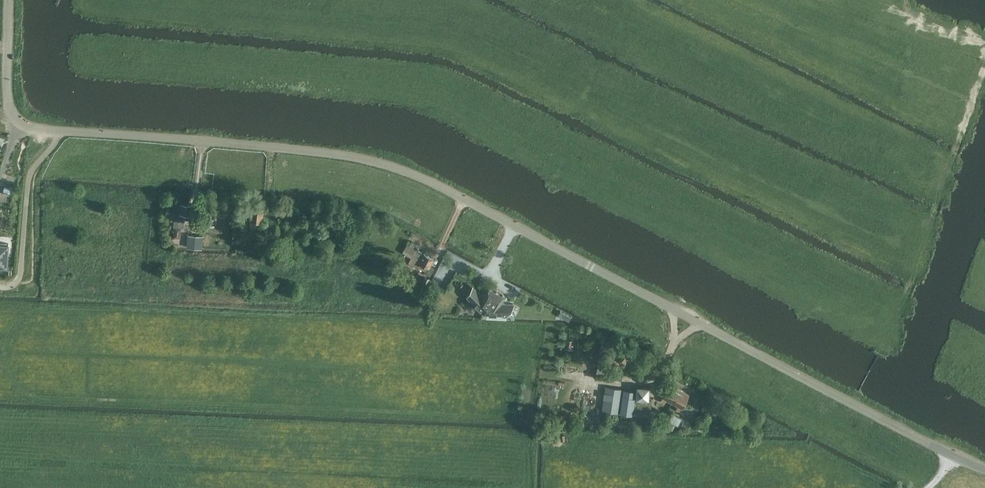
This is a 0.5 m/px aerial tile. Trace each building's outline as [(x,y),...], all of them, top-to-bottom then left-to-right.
[(183,227),(183,219),(191,220),(192,204),(181,203),(181,204),(175,203),(173,218),(174,218),(173,226),(183,227)] [(261,227),(262,227),(263,212),(251,211),(250,226),(250,231),(261,232),(261,227)] [(238,223),(236,242),(246,243),(248,223),(238,223)] [(174,227),(173,238),(180,239),(181,228),(174,227)] [(202,236),(188,235),(187,247),(202,248),(202,236)] [(7,265),(8,243),(0,243),(0,265),(7,265)] [(409,263),(429,274),(431,275),(434,268),(430,266),(434,259),(416,249),(409,263)] [(484,312),(497,289),(491,286),(490,288),(487,286),(482,295),(479,293),(474,287),(473,287),(468,296),(468,297),(482,311),(484,312)] [(503,293),(497,289),(484,312),(486,313),(507,314),(508,314),(513,304),(505,303),(501,302),(505,296),(502,294),(503,293)] [(637,397),(650,398),(650,385),(637,384),(637,397)] [(670,384),(667,388),(662,397),(663,397),(661,401),(665,403),(667,399),(673,402),(680,389),(670,384)] [(623,389),(606,386),(602,411),(619,413),(623,389)] [(623,389),(619,413),(633,415),(636,399),(636,391),(623,389)] [(689,394),(680,389),(673,402),(678,405),(676,409),(680,411),(682,407),(682,408),(689,394)] [(671,416),(668,421),(675,424),(678,426),(682,418),(672,413),(671,416)] [(698,421),(696,430),(703,432),(705,423),(698,421)]
